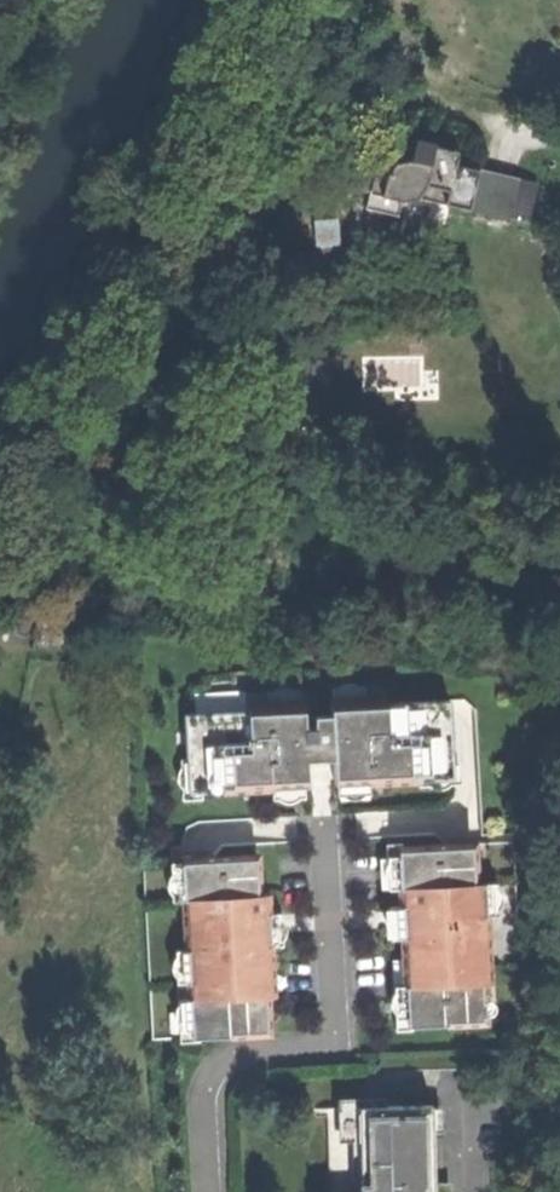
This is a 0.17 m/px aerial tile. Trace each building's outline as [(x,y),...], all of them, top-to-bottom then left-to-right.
[(448,190),(445,203),(470,209),(479,169),(456,164),(458,151),(413,140),(409,159),(394,161),(385,174),(373,171),(365,207),(398,215),(401,199),(417,197),(426,184),(448,190)] [(479,169),(470,209),(507,218),(516,178),(479,169)] [(448,190),(426,184),(417,197),(431,200),(445,203),(448,190)] [(402,773),(451,772),(449,700),(385,702),(385,697),(329,698),(330,713),(313,714),(313,726),(304,726),(303,700),(247,702),(247,710),(185,713),(186,757),(193,757),(194,790),(306,784),(306,764),(318,763),(333,763),(333,783),(402,780),(402,773)] [(511,842),(397,847),(402,940),(406,1026),(474,1022),(474,1029),(484,1029),(483,1021),(521,1019),(535,928),(514,926),(511,842)] [(152,1038),(190,1037),(191,1044),(200,1043),(200,1036),(267,1033),(266,995),(272,994),(270,945),(267,892),(259,893),(257,854),(144,859),(152,1038)] [(429,1104),(324,1107),(328,1191),(442,1191),(442,1180),(432,1180),(429,1104)]
